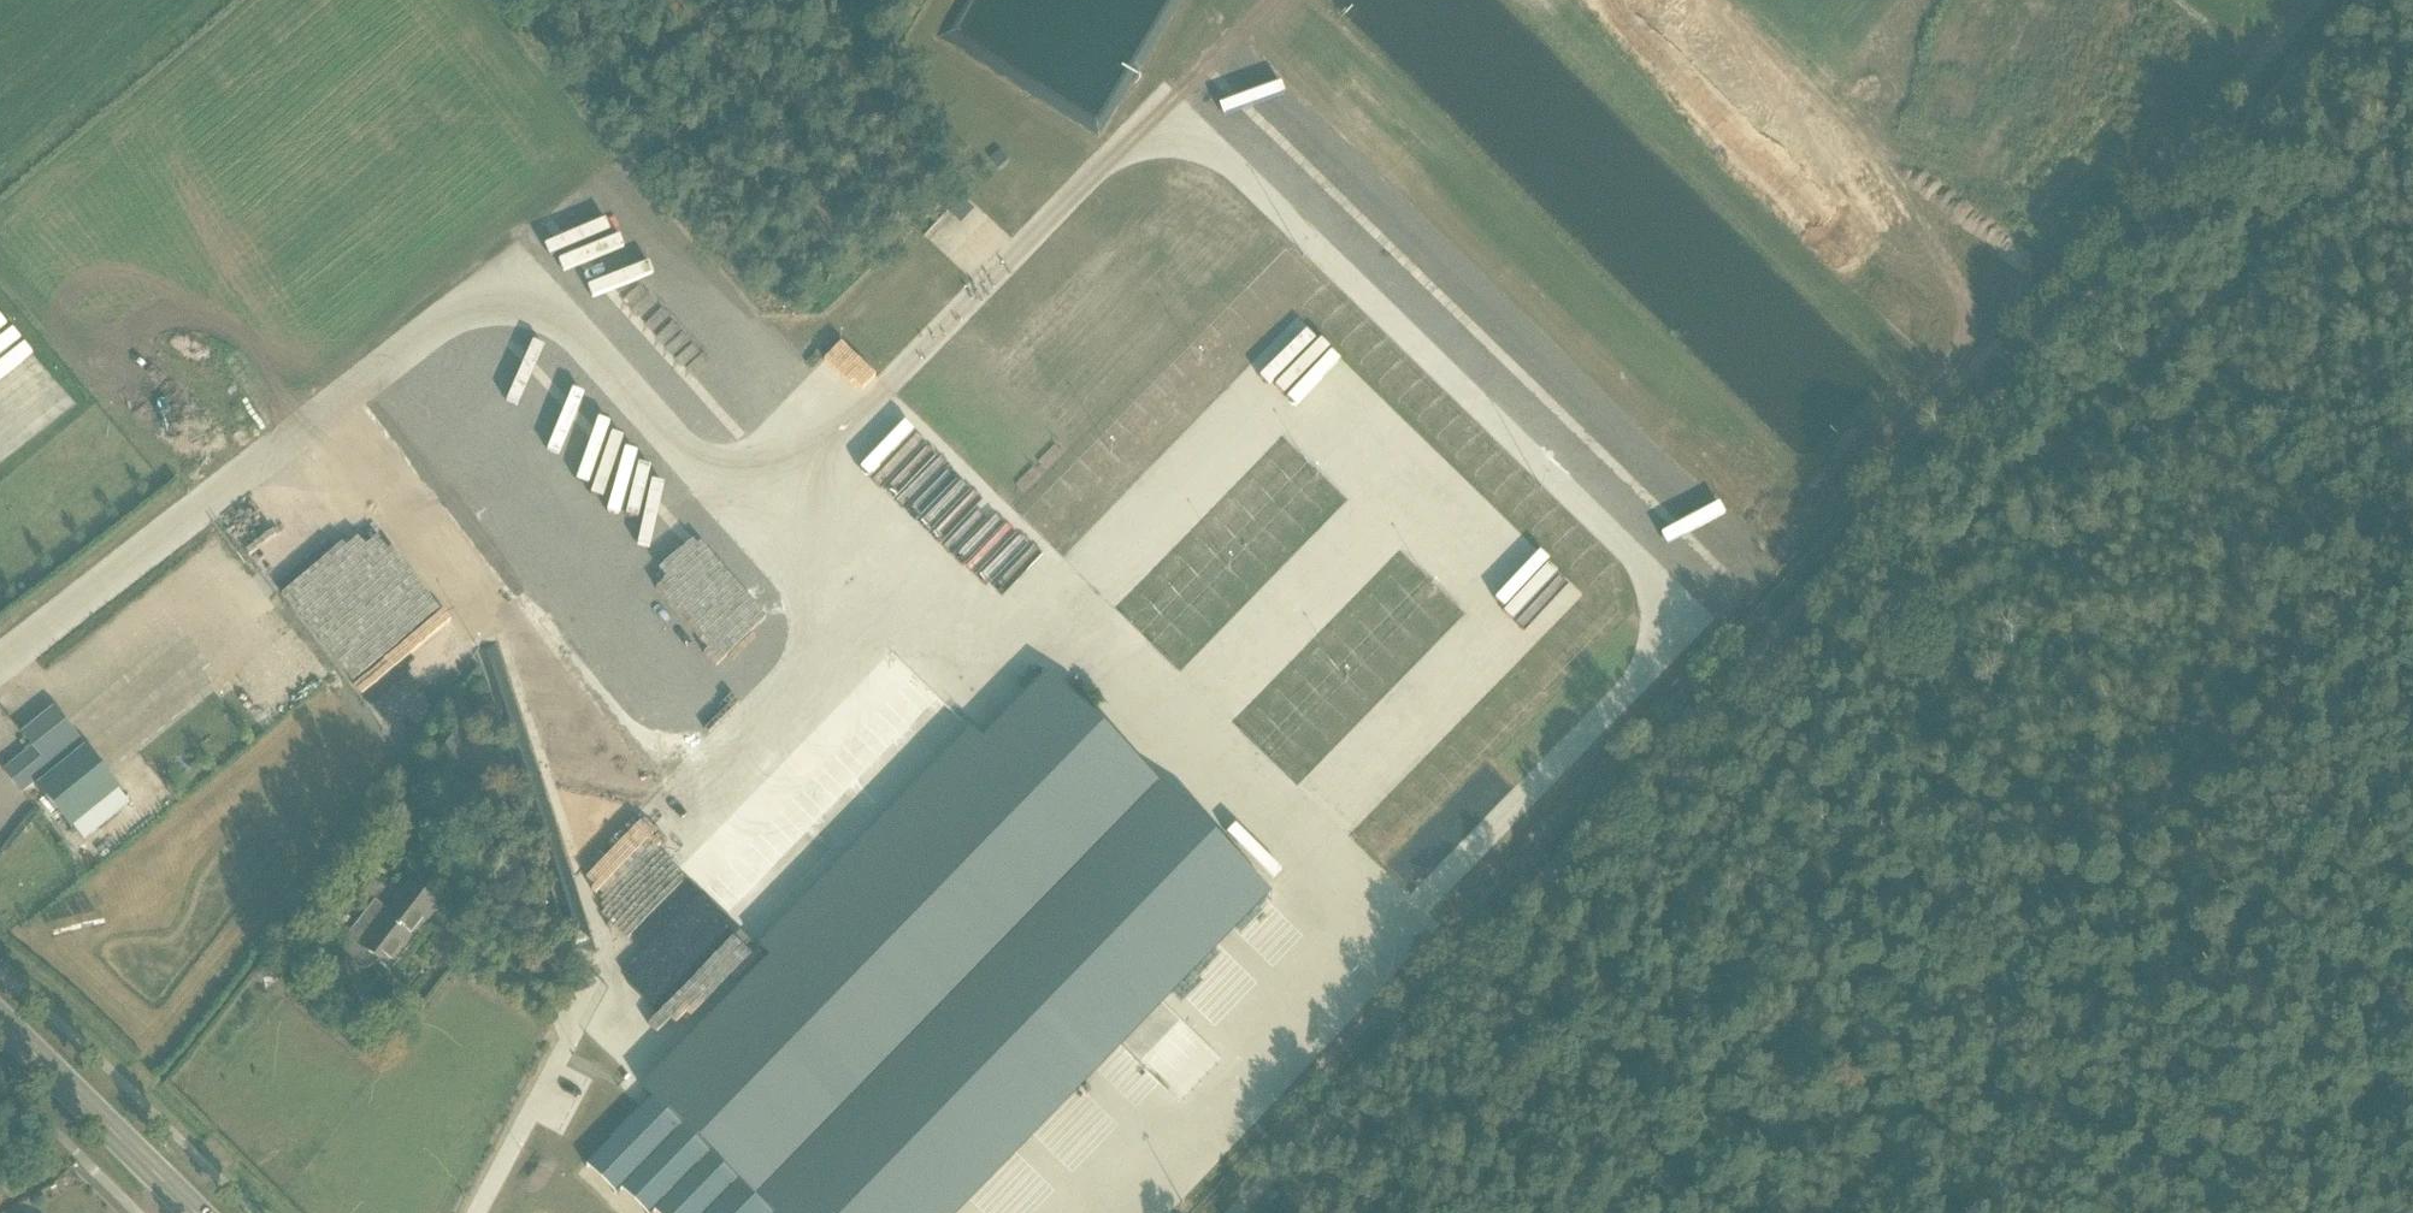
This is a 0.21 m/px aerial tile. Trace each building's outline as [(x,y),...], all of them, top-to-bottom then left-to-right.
[(998,151),(989,157),(997,167),(1001,165),(1006,160),(1004,158),(998,151)] [(635,617),(571,778),(633,803),(634,706),(635,617)] [(616,1163),(644,1190),(654,1180),(690,1212),(1014,1212),(1305,899),(1075,687),(683,1110),(674,1101),(616,1163)] [(29,786),(83,744),(53,707),(19,734),(31,748),(3,771),(21,793),(29,786)] [(490,789),(510,761),(459,723),(439,750),(440,752),(425,772),(443,786),(459,765),(490,789)] [(85,748),(36,788),(71,831),(120,791),(85,748)] [(389,972),(429,922),(440,908),(408,883),(387,909),(375,900),(344,940),(342,943),(342,947),(342,952),(343,956),(346,960),(349,963),(352,966),(356,968),(361,968),(365,968),(369,967),(373,965),(377,962),(389,972)]
